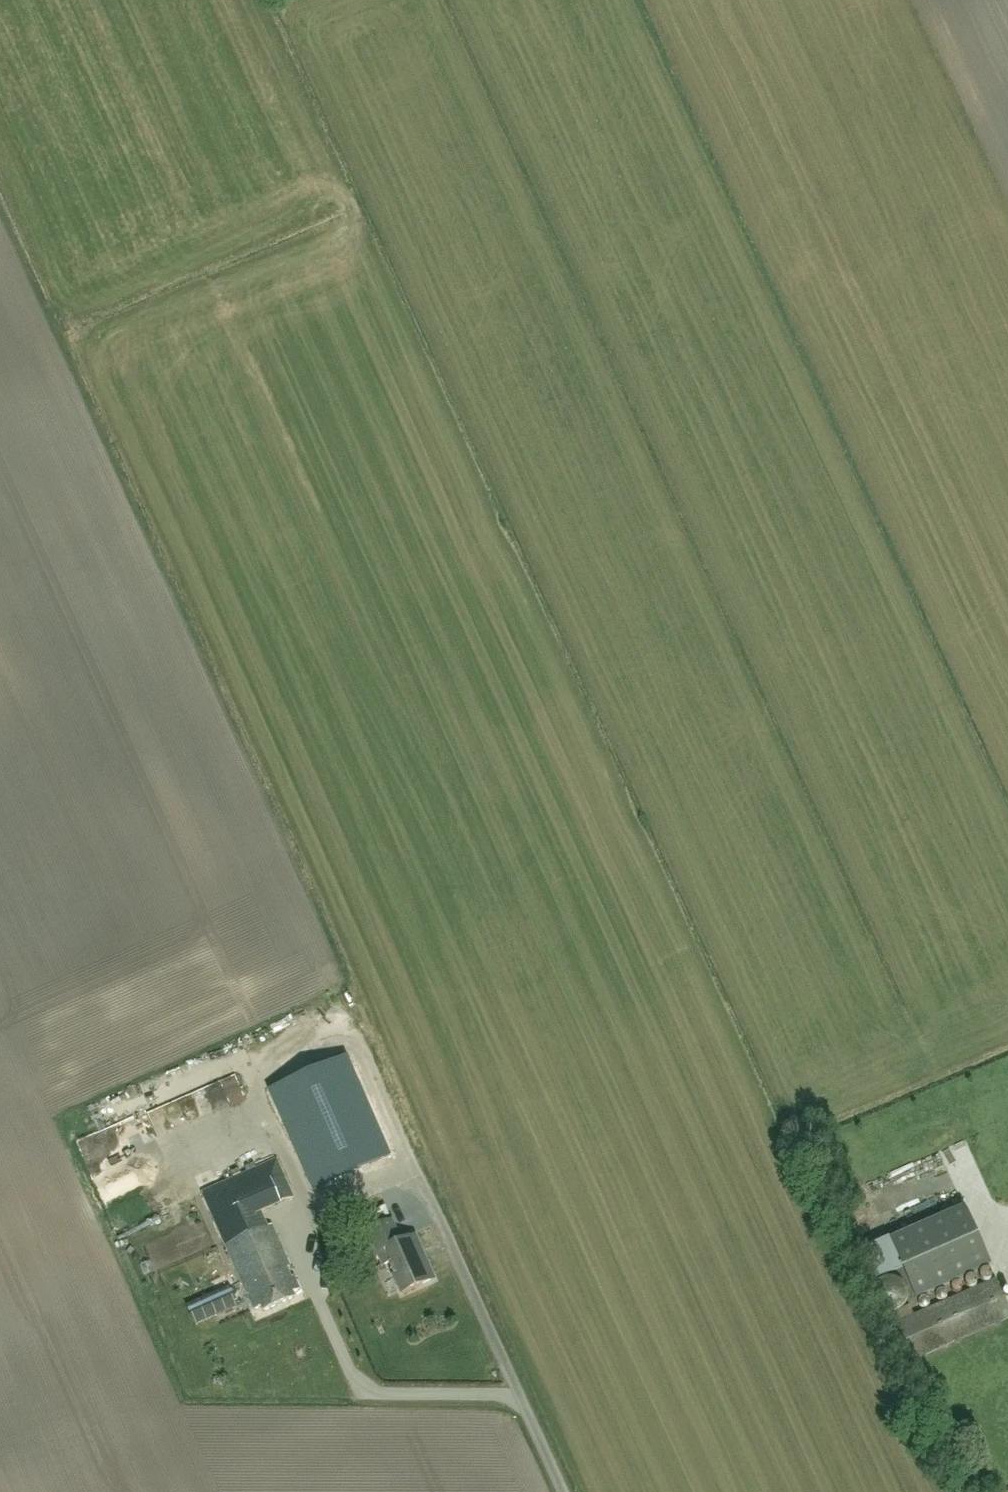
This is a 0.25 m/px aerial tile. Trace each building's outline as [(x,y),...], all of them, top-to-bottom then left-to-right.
[(396,1153),(353,1054),(271,1090),(312,1185),(317,1188),(359,1169),(362,1176),(388,1164),(385,1158),(396,1153)] [(130,1121),(156,1108),(149,1096),(124,1109),(130,1121)] [(882,1152),(861,1160),(865,1169),(886,1161),(882,1152)] [(296,1298),(294,1293),(301,1290),(295,1276),(292,1277),(288,1268),(291,1266),(273,1224),(268,1226),(262,1212),(294,1198),(277,1159),(203,1192),(255,1311),(262,1308),(264,1312),(296,1298)] [(990,1265),(963,1206),(889,1240),(916,1299),(990,1265)] [(401,1241),(391,1220),(369,1230),(384,1264),(389,1262),(403,1293),(435,1279),(415,1235),(401,1241)] [(902,1364),(1007,1317),(1007,1306),(997,1281),(887,1330),(902,1364)] [(205,1322),(223,1315),(218,1302),(200,1310),(205,1322)]
